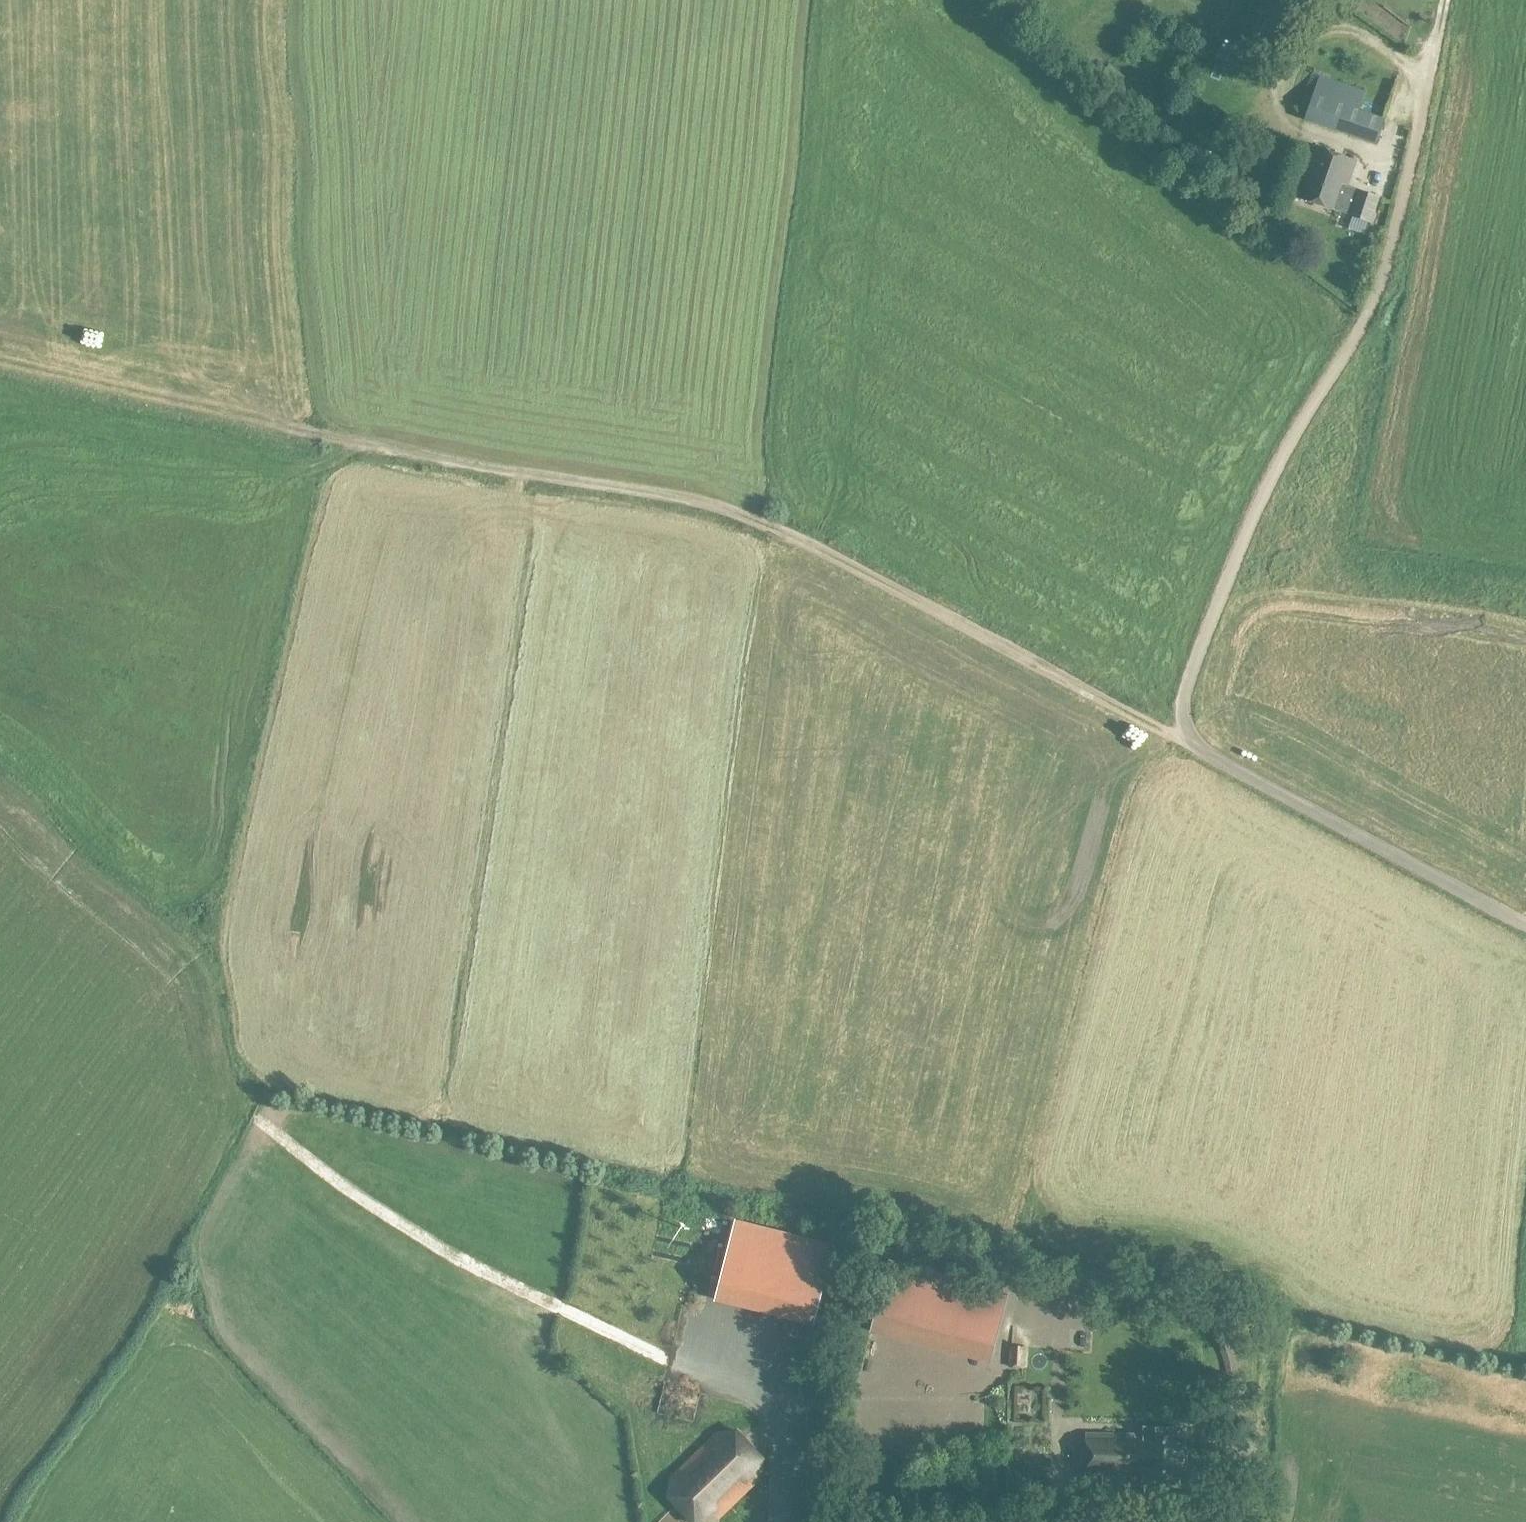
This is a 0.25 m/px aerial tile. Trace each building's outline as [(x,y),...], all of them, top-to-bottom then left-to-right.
[(1351,137),(1361,110),(1365,92),(1322,76),(1306,120),(1351,137)] [(1356,162),(1315,147),(1298,198),(1339,212),(1340,211),(1352,215),(1352,216),(1371,222),(1379,198),(1360,192),(1359,195),(1346,191),(1356,162)] [(874,1320),(993,1351),(1009,1291),(970,1281),(973,1270),(961,1266),(958,1278),(889,1260),(874,1320)] [(783,1336),(794,1336),(795,1314),(784,1314),(783,1336)] [(1009,1356),(1008,1337),(998,1337),(999,1356),(1009,1356)] [(1030,1348),(1025,1348),(1013,1346),(1011,1346),(1009,1367),(1028,1369),(1030,1348)] [(1087,1432),(1086,1478),(1102,1479),(1102,1474),(1142,1474),(1142,1486),(1185,1487),(1187,1427),(1143,1426),(1143,1433),(1087,1432)] [(737,1428),(714,1431),(711,1434),(711,1436),(674,1473),(673,1472),(669,1476),(665,1496),(681,1513),(689,1521),(719,1521),(720,1521),(719,1520),(757,1483),(758,1484),(762,1480),(765,1459),(737,1428)]
